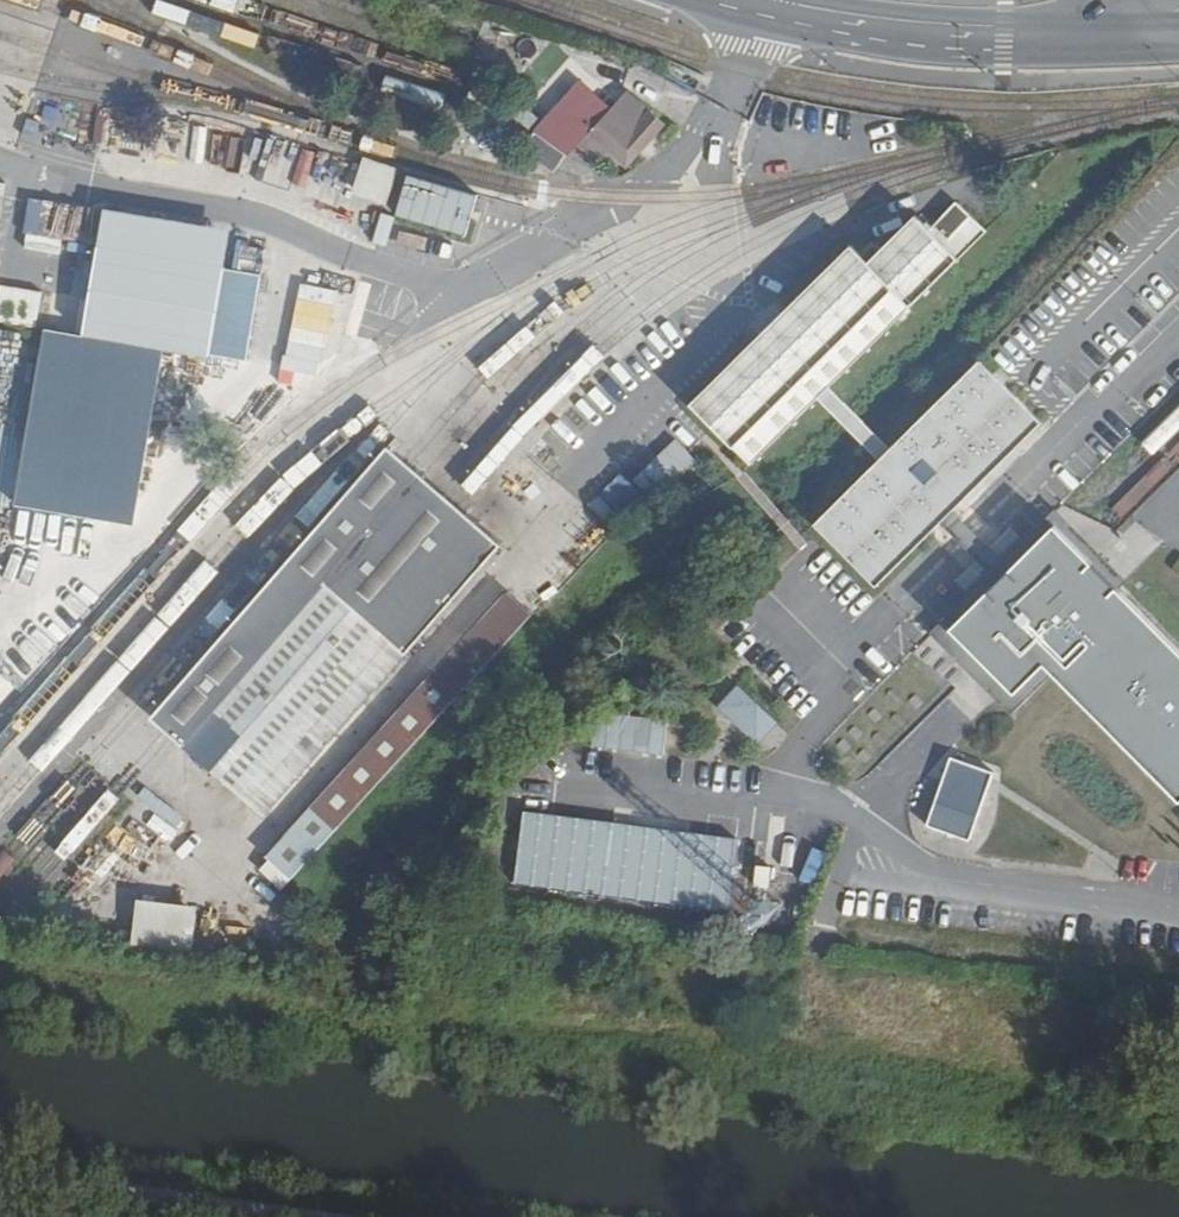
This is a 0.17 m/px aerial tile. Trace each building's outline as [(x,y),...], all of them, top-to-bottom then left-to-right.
[(674,129),(639,96),(623,114),(609,103),(593,124),(584,117),(604,94),(587,80),(550,121),(601,158),(614,145),(639,166),(674,129)] [(347,195),(384,206),(396,168),(358,157),(347,195)] [(465,233),(472,190),(397,178),(390,221),(465,233)] [(62,214),(52,215),(51,201),(26,202),(28,231),(63,230),(62,214)] [(701,411),(758,470),(792,445),(832,403),(966,262),(949,247),(972,220),(957,206),(933,233),(920,221),(870,267),(856,253),(701,411)] [(98,247),(81,335),(209,358),(223,269),(229,232),(104,211),(98,247)] [(385,244),(392,217),(378,214),(371,240),(385,244)] [(46,329),(49,292),(0,287),(0,325),(46,329)] [(1042,413),(976,352),(880,450),(807,524),(864,585),(1042,413)] [(617,475),(585,504),(605,526),(643,492),(650,500),(693,462),(673,440),(625,484),(617,475)] [(406,464),(393,452),(156,723),(168,733),(268,820),(505,549),(406,464)] [(264,861),(292,888),(532,625),(505,600),(264,861)] [(732,685),(712,707),(756,746),(776,724),(732,685)] [(589,749),(664,752),(665,717),(591,714),(589,749)] [(933,778),(916,830),(972,848),(989,796),(933,778)] [(519,812),(510,887),(725,912),(734,838),(519,812)] [(130,902),(127,947),(189,951),(192,905),(130,902)]
